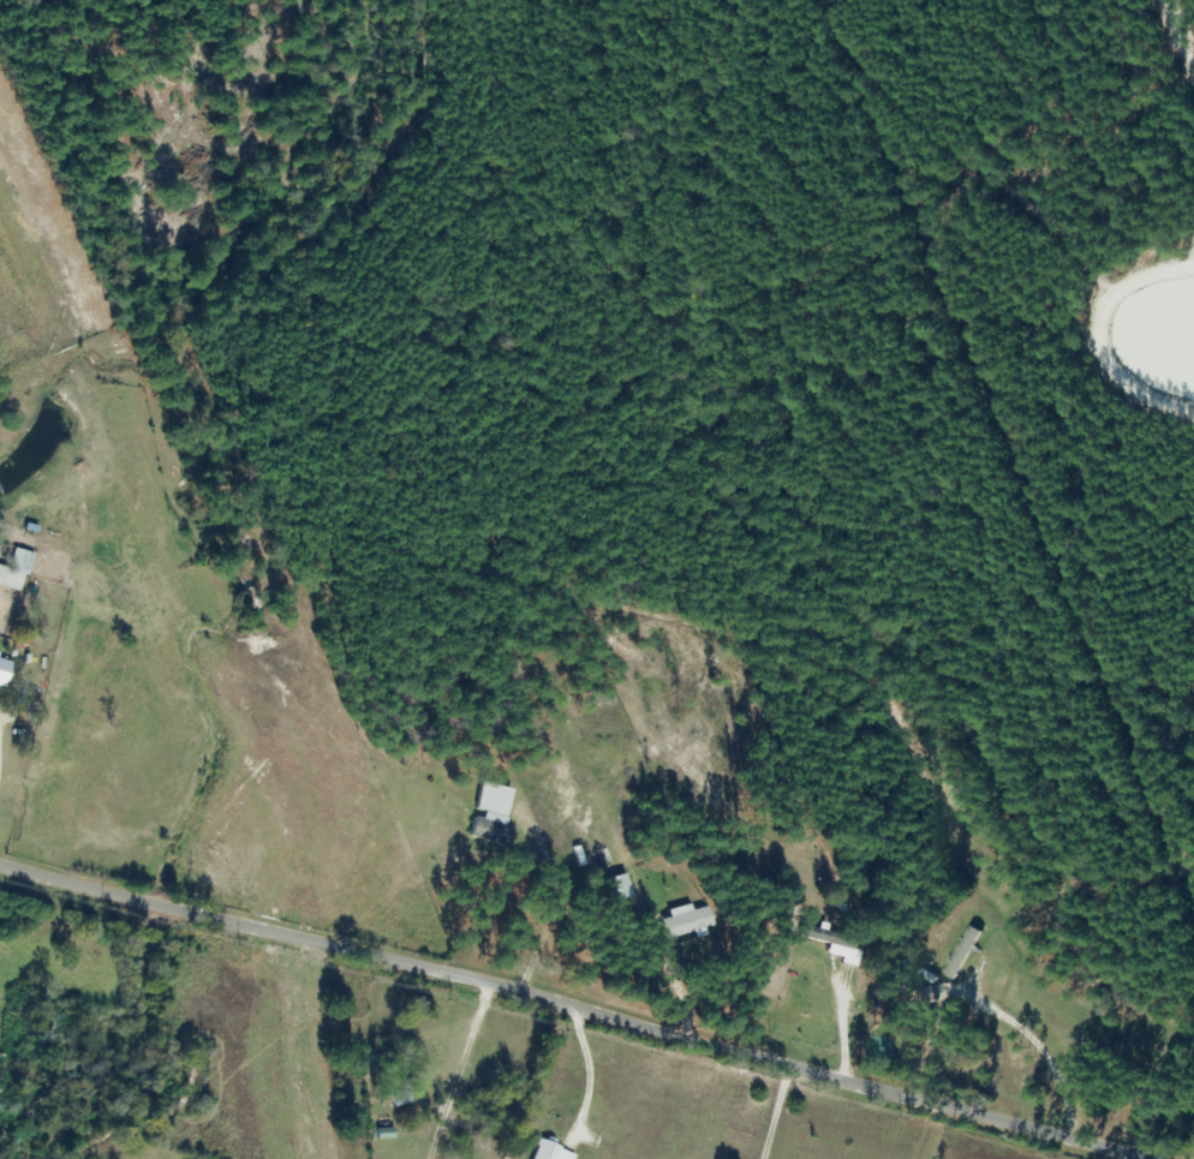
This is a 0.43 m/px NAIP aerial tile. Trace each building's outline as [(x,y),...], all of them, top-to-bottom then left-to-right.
[(18,592),(30,553),(11,547),(5,567),(0,566),(0,587),(18,592)] [(511,827),(501,825),(510,788),(479,781),(472,813),(471,813),(466,837),(506,847),(511,827)] [(657,916),(663,938),(711,924),(705,903),(657,916)] [(401,1060),(379,1066),(390,1106),(412,1101),(401,1060)]
